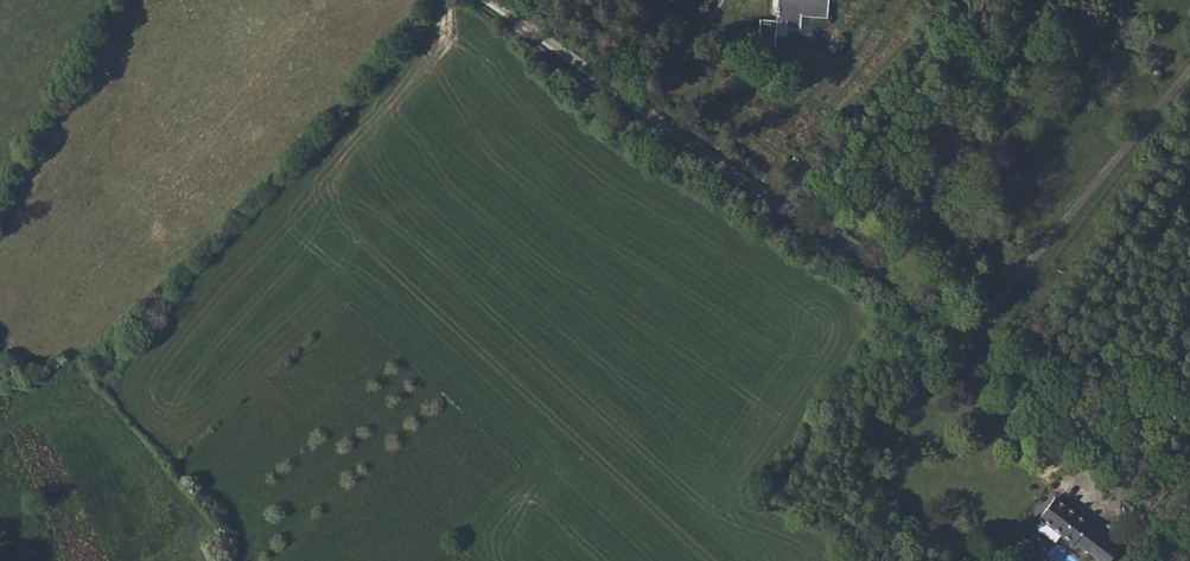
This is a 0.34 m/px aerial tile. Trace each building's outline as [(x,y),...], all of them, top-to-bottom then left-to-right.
[(775,20),(759,19),(758,37),(775,39),(776,32),(787,33),(787,24),(802,26),(803,12),(815,13),(815,15),(827,16),(828,0),(777,0),(775,20)] [(1078,503),(1068,496),(1051,519),(1060,526),(1078,503)] [(1089,540),(1120,560),(1124,560),(1133,546),(1101,524),(1103,520),(1078,503),(1060,526),(1087,542),(1089,540)]
